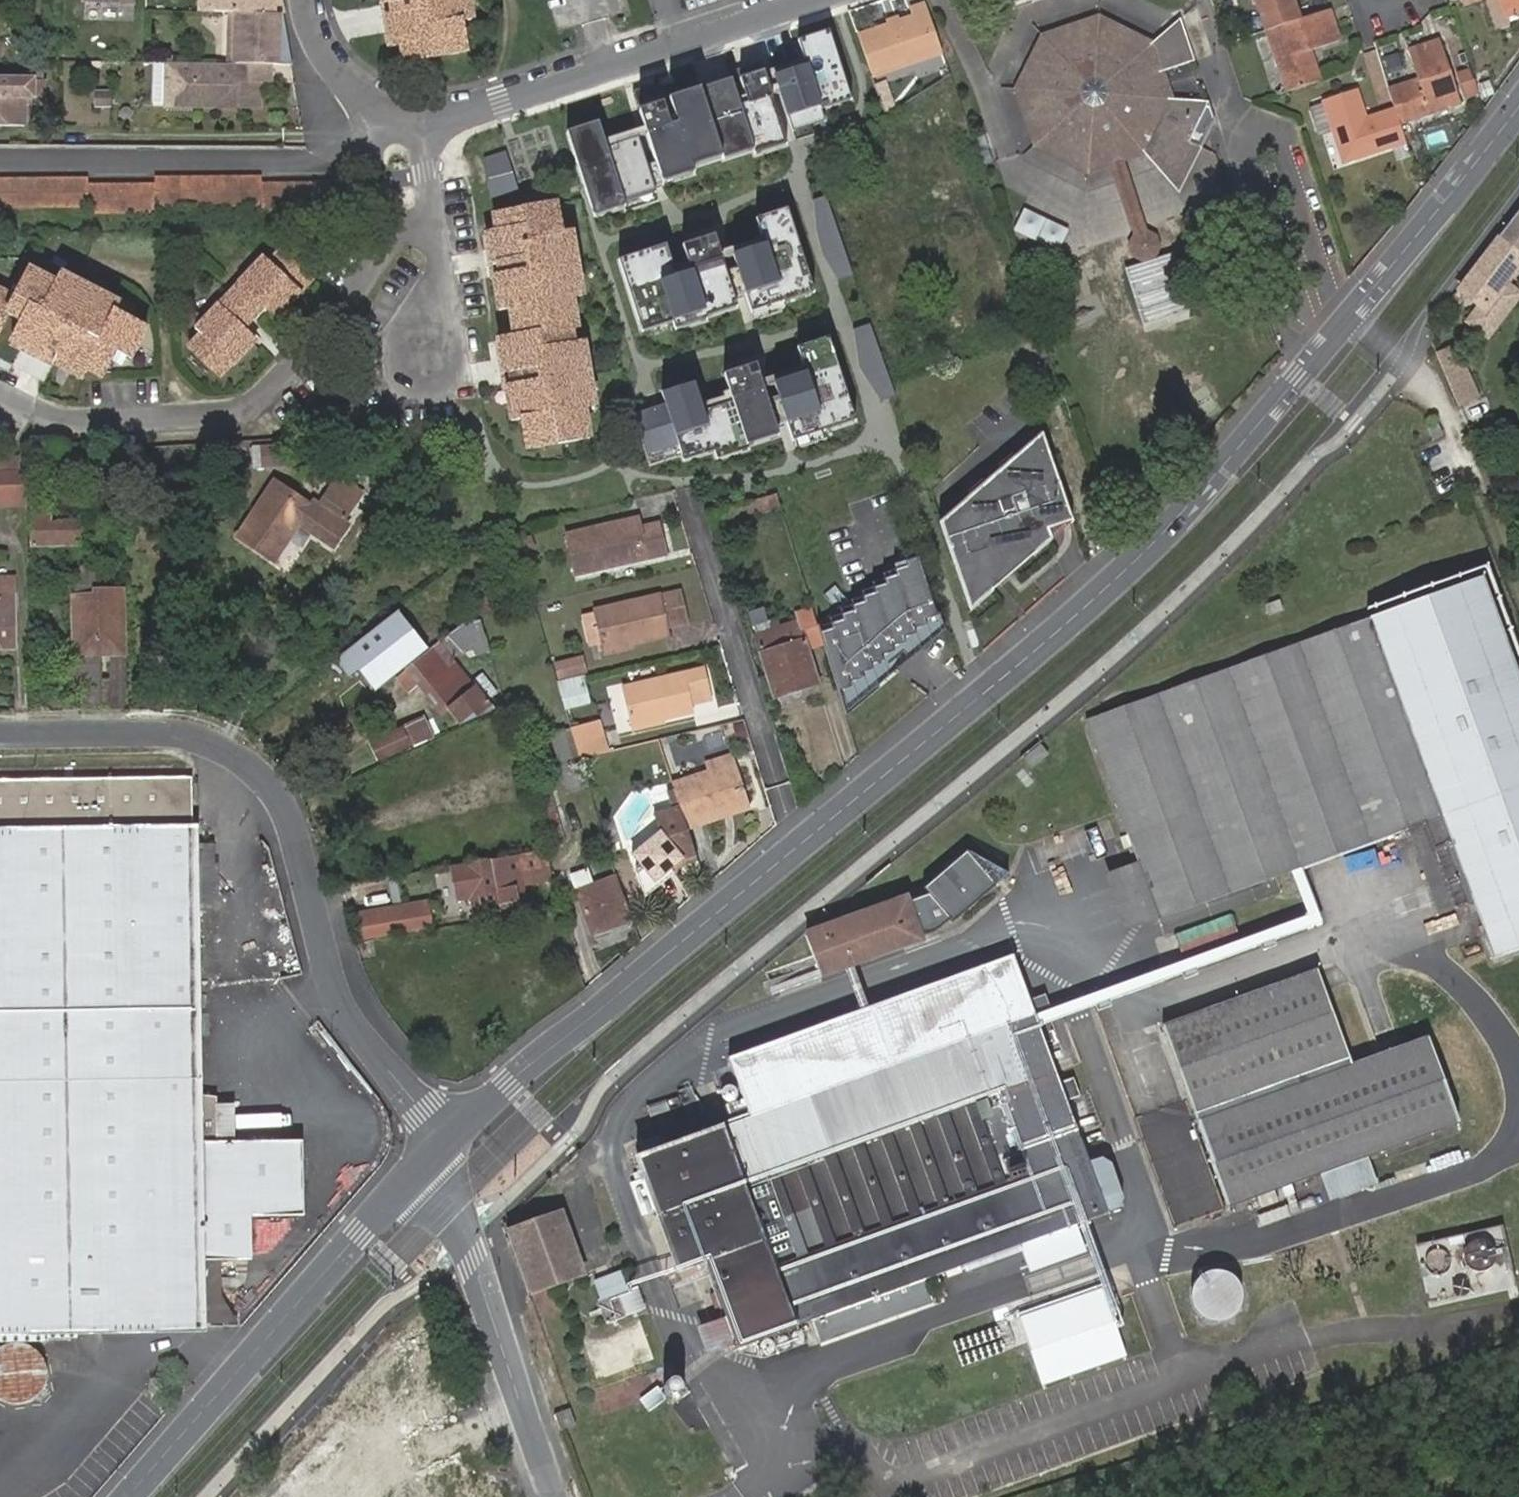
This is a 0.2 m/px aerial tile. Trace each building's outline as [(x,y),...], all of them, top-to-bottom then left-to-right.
[(210,12),(220,12),(233,12),(282,13),(280,0),(210,0),(210,12)] [(394,9),(388,10),(391,25),(403,23),(405,34),(402,34),(405,51),(407,50),(408,53),(411,67),(443,62),(442,56),(454,53),(455,59),(472,57),(467,30),(475,29),(471,7),(464,8),(463,0),(393,0),(394,9)] [(1269,24),(1300,13),(1296,0),(1261,0),(1269,24)] [(1506,19),(1518,14),(1518,0),(1500,0),(1506,19)] [(925,2),(909,8),(910,12),(926,7),(925,2)] [(1269,24),(1289,86),(1320,76),(1311,49),(1341,39),(1330,3),(1300,13),(1269,24)] [(860,35),(873,77),(945,51),(930,6),(910,13),(912,18),(860,35)] [(233,12),(220,12),(219,64),(226,64),(226,47),(233,47),(233,12)] [(226,47),(226,64),(256,64),(271,64),(288,65),(288,49),(282,13),(233,12),(233,47),(226,47)] [(899,16),(886,20),(888,26),(901,21),(899,16)] [(1017,90),(1036,145),(1089,171),(1109,165),(1125,159),(1144,153),(1179,192),(1202,146),(1215,121),(1208,101),(1170,98),(1160,72),(1194,61),(1180,18),(1149,44),(1098,18),(1043,37),(1017,90)] [(403,23),(391,25),(396,53),(405,51),(402,34),(405,34),(403,23)] [(601,123),(566,134),(591,216),(666,193),(663,184),(698,174),(696,165),(756,147),(759,155),(789,146),(785,130),(822,119),(818,107),(850,97),(830,31),(799,41),(807,67),(764,80),(761,72),(635,110),(642,133),(607,144),(601,123)] [(1390,88),(1397,106),(1401,121),(1463,100),(1443,37),(1414,46),(1423,76),(1390,88)] [(443,62),(455,59),(454,53),(442,56),(443,62)] [(255,81),(256,64),(226,64),(219,64),(153,62),(153,102),(165,103),(165,106),(202,107),(207,101),(213,101),(213,107),(260,108),(260,81),(255,81)] [(271,64),(256,64),(255,81),(260,81),(270,81),(271,64)] [(1458,73),(1467,96),(1478,92),(1470,69),(1458,73)] [(0,80),(0,127),(21,127),(22,106),(22,98),(27,98),(40,98),(41,81),(0,80)] [(1348,158),(1406,138),(1401,121),(1397,106),(1367,116),(1356,84),(1326,94),(1348,158)] [(483,155),(495,193),(521,185),(509,147),(483,155)] [(1125,159),(1109,165),(1132,233),(1127,244),(1131,256),(1142,262),(1155,258),(1161,246),(1158,234),(1147,228),(1125,159)] [(147,210),(147,203),(254,201),(254,210),(320,209),(319,188),(319,179),(254,180),(253,174),(147,174),(147,180),(83,182),(83,175),(0,176),(0,204),(83,203),(83,212),(147,210)] [(1074,227),(1029,206),(1019,229),(1064,250),(1074,227)] [(662,251),(621,264),(643,333),(670,324),(673,332),(739,311),(735,299),(745,296),(751,314),(814,294),(787,211),(755,221),(761,239),(721,252),(715,235),(681,245),(687,266),(669,272),(662,251)] [(1499,239),(1518,256),(1518,212),(1499,239)] [(508,348),(507,348),(509,361),(511,361),(513,377),(504,378),(506,393),(514,392),(517,410),(508,411),(510,423),(521,422),(522,422),(526,452),(582,445),(582,443),(578,408),(584,407),(582,392),(574,393),(573,380),(571,368),(578,366),(569,307),(569,306),(573,305),(571,289),(565,290),(563,277),(561,264),(567,263),(564,244),(556,245),(551,215),(532,218),(533,227),(517,230),(516,221),(487,225),(490,244),(498,243),(501,258),(503,258),(505,271),(494,272),(497,289),(505,288),(507,304),(499,305),(501,319),(510,318),(514,347),(508,348)] [(532,218),(516,221),(517,230),(533,227),(532,218)] [(1499,239),(1461,286),(1488,308),(1518,269),(1518,256),(1499,239)] [(490,244),(494,272),(505,271),(503,258),(501,258),(498,243),(490,244)] [(1142,262),(1125,267),(1143,324),(1189,310),(1172,253),(1155,258),(1142,262)] [(260,310),(277,325),(300,300),(298,299),(310,285),(282,258),(269,272),(268,273),(263,267),(241,290),(246,296),(224,317),(219,312),(197,335),(203,340),(190,353),(218,379),(231,367),(232,367),(234,370),(256,345),(240,330),(260,310)] [(7,312),(25,321),(13,342),(40,357),(45,347),(62,356),(56,365),(81,378),(88,369),(102,377),(116,349),(132,357),(145,330),(109,311),(114,301),(63,275),(58,285),(31,271),(17,299),(0,291),(0,327),(7,312)] [(569,276),(563,277),(565,290),(571,289),(569,276)] [(497,289),(499,305),(507,304),(505,288),(497,289)] [(661,405),(628,415),(641,456),(678,444),(683,460),(716,449),(719,458),(778,439),(773,425),(789,420),(796,441),(856,422),(830,338),(795,349),(801,369),(762,381),(755,361),(720,372),(727,396),(702,404),(696,383),(658,395),(661,405)] [(509,361),(507,348),(500,349),(504,378),(513,377),(511,361),(509,361)] [(1448,349),(1432,356),(1437,366),(1459,409),(1478,400),(1460,360),(1454,363),(1448,349)] [(580,379),(578,366),(571,368),(573,380),(580,379)] [(574,393),(582,392),(580,379),(573,380),(574,393)] [(514,392),(506,393),(508,411),(517,410),(514,392)] [(1434,421),(1424,425),(1432,442),(1442,437),(1434,421)] [(1044,435),(941,522),(972,610),(1052,539),(1048,528),(1072,520),(1044,435)] [(294,467),(293,441),(231,444),(232,471),(294,467)] [(0,461),(0,478),(16,478),(16,461),(0,461)] [(318,506),(311,502),(275,479),(238,533),(273,557),(296,524),(332,549),(347,527),(343,523),(353,508),(328,491),(318,506)] [(780,508),(775,493),(775,494),(707,514),(710,528),(780,508)] [(77,523),(48,523),(48,507),(31,508),(32,547),(77,547),(77,523)] [(604,564),(638,557),(639,562),(665,556),(657,524),(638,529),(636,519),(561,535),(569,575),(585,571),(588,573),(605,569),(604,564)] [(897,668),(943,628),(916,551),(918,555),(936,615),(924,619),(926,624),(913,628),(915,633),(902,637),(904,642),(892,646),(893,652),(881,656),(882,661),(870,665),(872,670),(859,674),(861,679),(848,683),(850,688),(838,692),(844,713),(850,708),(844,701),(873,676),(890,661),(897,668)] [(904,555),(905,559),(918,555),(916,551),(904,555)] [(907,565),(924,619),(936,615),(918,555),(905,559),(907,565)] [(893,564),(894,569),(907,565),(905,559),(893,564)] [(97,565),(79,565),(80,585),(97,585),(97,565)] [(896,574),(913,628),(926,624),(924,619),(907,565),(894,569),(896,574)] [(882,573),(884,578),(896,574),(894,569),(882,573)] [(885,583),(902,637),(915,633),(913,628),(896,574),(884,578),(885,583)] [(1518,920),(1518,676),(1483,577),(1087,722),(1137,864),(1157,921),(1293,871),(1300,869),(1445,816),(1488,931),(1518,920)] [(14,648),(15,667),(27,667),(25,625),(13,625),(12,578),(0,579),(0,648),(14,648)] [(871,582),(873,587),(885,583),(884,578),(871,582)] [(874,592),(892,646),(904,642),(902,637),(885,583),(873,587),(874,592)] [(73,655),(123,654),(120,586),(93,587),(93,592),(72,593),(73,655)] [(860,591),(862,596),(874,592),(873,587),(860,591)] [(864,601),(881,656),(893,652),(892,646),(874,592),(862,596),(864,601)] [(601,652),(664,639),(662,631),(683,626),(675,594),(591,611),(601,652)] [(850,600),(851,605),(864,601),(862,596),(850,600)] [(853,610),(870,665),(882,661),(881,656),(864,601),(851,605),(853,610)] [(851,605),(839,609),(840,614),(853,610),(851,605)] [(746,615),(774,699),(817,686),(805,651),(820,646),(811,620),(796,625),(796,623),(768,631),(761,610),(746,615)] [(842,619),(859,674),(872,670),(870,665),(853,610),(840,614),(842,619)] [(399,612),(355,646),(357,647),(369,663),(386,684),(394,679),(413,663),(429,650),(399,612)] [(840,614),(828,619),(830,623),(842,619),(840,614)] [(831,629),(848,683),(861,679),(859,674),(842,619),(830,623),(831,629)] [(830,623),(817,628),(819,633),(831,629),(830,623)] [(484,624),(471,632),(469,633),(456,641),(450,633),(442,639),(438,642),(452,660),(461,652),(477,650),(480,657),(492,654),(484,624)] [(819,633),(838,692),(850,688),(848,683),(831,629),(819,633)] [(488,705),(452,660),(438,642),(429,650),(413,663),(450,708),(463,725),(488,705)] [(82,687),(81,661),(70,661),(70,687),(82,687)] [(82,687),(82,709),(100,709),(100,661),(81,661),(82,687)] [(881,685),(898,670),(897,668),(890,661),(873,676),(881,685)] [(413,663),(394,679),(406,695),(416,686),(440,717),(450,708),(413,663)] [(628,725),(690,712),(688,706),(707,702),(699,672),(619,688),(628,725)] [(850,708),(852,710),(881,685),(873,676),(844,701),(850,708)] [(586,682),(559,690),(565,709),(591,701),(586,682)] [(423,716),(401,726),(411,747),(433,737),(423,716)] [(601,719),(571,727),(580,757),(610,750),(601,719)] [(377,763),(411,747),(401,726),(367,742),(377,763)] [(552,740),(563,777),(582,772),(571,734),(552,740)] [(704,765),(707,774),(732,767),(729,758),(704,765)] [(707,774),(670,784),(678,811),(682,826),(700,821),(701,823),(718,818),(717,816),(745,807),(732,767),(707,774)] [(193,826),(192,779),(80,781),(0,782),(0,1336),(208,1333),(206,1262),(226,1262),(253,1262),(253,1217),(305,1216),(304,1142),(217,1143),(216,1098),(203,1098),(200,906),(199,861),(199,826),(193,826)] [(536,799),(550,849),(565,845),(551,795),(536,799)] [(634,874),(642,902),(671,878),(667,873),(679,864),(692,860),(682,826),(678,811),(652,818),(657,837),(630,861),(639,872),(634,874)] [(995,884),(965,851),(922,889),(927,895),(907,902),(906,899),(807,936),(822,977),(921,941),(920,937),(936,931),(949,919),(952,922),(995,884)] [(511,889),(508,874),(533,870),(535,880),(547,878),(544,857),(463,870),(465,876),(453,878),(456,897),(471,894),(474,914),(524,907),(520,887),(511,889)] [(218,861),(199,861),(200,906),(219,906),(218,861)] [(1157,921),(1137,864),(1104,875),(1125,932),(1157,921)] [(1062,1006),(1034,1017),(1038,1027),(1066,1017),(1320,923),(1300,869),(1293,871),(1309,916),(1062,1006)] [(629,919),(618,883),(595,892),(590,876),(573,882),(591,936),(610,931),(608,925),(629,919)] [(427,907),(412,909),(415,930),(431,928),(427,907)] [(412,909),(373,915),(376,937),(415,930),(412,909)] [(376,937),(373,915),(356,918),(360,939),(376,937)] [(608,925),(610,931),(632,926),(629,919),(608,925)] [(1488,931),(1498,959),(1518,951),(1518,920),(1488,931)] [(732,1347),(734,1352),(792,1332),(791,1330),(813,1322),(821,1344),(934,1303),(927,1281),(1021,1248),(1078,1227),(1106,1217),(1105,1215),(1121,1208),(1124,1199),(1112,1164),(1102,1158),(1087,1163),(1034,1017),(1013,957),(729,1061),(751,1119),(637,1161),(678,1276),(704,1266),(723,1319),(732,1347)] [(1370,1155),(1457,1123),(1425,1039),(1349,1066),(1317,971),(1161,1024),(1230,1208),(1324,1172),(1370,1155)] [(1370,1155),(1324,1172),(1325,1184),(1335,1212),(1338,1221),(1384,1204),(1382,1198),(1370,1167),(1370,1155)] [(581,1278),(557,1210),(504,1228),(528,1296),(581,1278)] [(1502,1225),(1415,1245),(1429,1307),(1517,1287),(1502,1225)] [(1078,1227),(1021,1248),(1030,1274),(1088,1253),(1078,1227)] [(226,1262),(206,1262),(208,1333),(244,1332),(227,1296),(226,1262)] [(619,1271),(595,1281),(603,1301),(618,1295),(627,1291),(619,1271)] [(1201,1317),(1210,1320),(1220,1320),(1229,1317),(1236,1310),(1240,1301),(1240,1291),(1236,1283),(1229,1276),(1218,1271),(1210,1271),(1202,1275),(1196,1280),(1193,1286),(1190,1296),(1192,1305),(1195,1311),(1201,1317)] [(645,1309),(637,1287),(627,1291),(618,1295),(626,1316),(645,1309)] [(601,1302),(609,1323),(626,1316),(618,1295),(603,1301),(601,1302)] [(732,1347),(723,1319),(697,1327),(708,1356),(732,1347)] [(595,1329),(610,1383),(641,1375),(626,1321),(595,1329)] [(970,1335),(976,1356),(1003,1348),(998,1328),(970,1335)] [(13,1343),(4,1346),(0,1349),(0,1399),(6,1403),(14,1404),(22,1404),(31,1400),(37,1396),(42,1390),(46,1384),(48,1377),(48,1370),(46,1363),(42,1356),(38,1352),(33,1348),(27,1345),(22,1343),(13,1343)] [(671,1401),(674,1402),(678,1401),(681,1400),(683,1397),(685,1394),(685,1391),(683,1384),(681,1382),(674,1380),(671,1380),(668,1382),(665,1384),(664,1387),(663,1391),(663,1394),(666,1397),(667,1398),(671,1401)] [(648,1413),(666,1399),(658,1387),(640,1401),(648,1413)] [(560,1431),(575,1426),(569,1407),(554,1412),(560,1431)]
